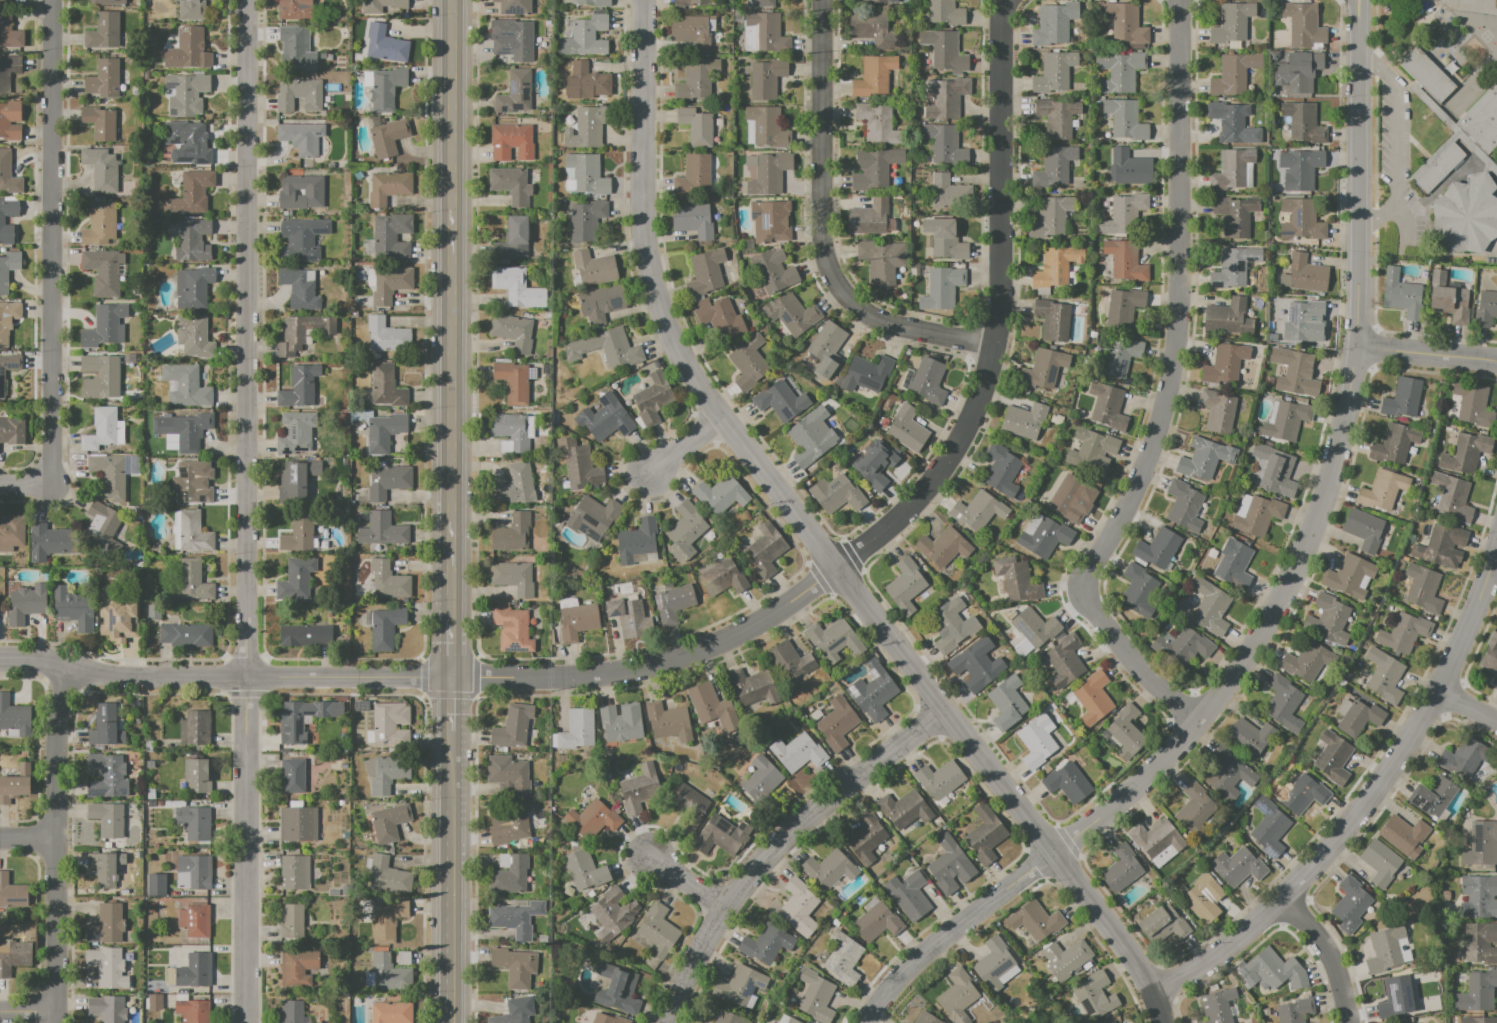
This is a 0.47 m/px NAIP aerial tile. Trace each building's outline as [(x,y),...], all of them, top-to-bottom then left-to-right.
[(201,0),(206,0),(206,20),(179,20),(179,0),(201,0)] [(279,20),(280,0),(302,0),(302,6),(315,6),(315,21),(279,20)] [(368,2),(370,0),(408,0),(408,9),(391,9),(391,5),(377,5),(374,8),(368,2)] [(492,3),(492,0),(531,0),(531,15),(499,15),(500,3),(492,3)] [(928,22),(928,0),(954,0),(954,8),(965,8),(965,25),(946,25),(946,22),(928,22)] [(1102,3),(1137,3),(1137,28),(1149,28),(1149,45),(1112,45),(1113,16),(1102,16),(1102,3)] [(1209,44),(1209,27),(1220,27),(1220,3),(1256,3),(1256,17),(1246,17),(1246,40),(1227,40),(1227,44),(1209,44)] [(1280,3),(1317,3),(1317,28),(1327,28),(1327,44),(1311,44),(1311,47),(1290,47),(1290,17),(1280,17),(1280,3)] [(1043,5),(1078,5),(1078,19),(1068,19),(1068,49),(1031,49),(1031,29),(1043,29),(1043,5)] [(22,48),(0,47),(0,11),(11,11),(11,31),(23,31),(22,48)] [(96,12),(117,12),(117,47),(83,48),(83,32),(96,32),(96,12)] [(745,12),(780,13),(779,36),(791,36),(791,52),(754,51),(755,27),(745,27),(745,12)] [(850,12),(888,12),(888,31),(897,31),(897,51),(874,52),(874,40),(850,40),(850,12)] [(573,20),(589,20),(589,14),(608,14),(608,30),(595,30),(594,41),(607,41),(607,55),(557,54),(557,39),(573,40),(573,20)] [(670,16),(709,16),(709,54),(694,54),(694,41),(670,41),(670,16)] [(369,21),(385,24),(383,38),(409,41),(406,63),(364,57),(369,21)] [(511,21),(533,22),(533,64),(512,64),(512,56),(492,56),(492,37),(511,38),(511,21)] [(177,26),(204,26),(204,52),(212,52),(212,67),(164,67),(164,48),(177,48),(177,26)] [(278,26),(309,26),(309,52),(316,52),(316,66),(281,65),(281,42),(278,42),(278,26)] [(918,31),(958,31),(958,56),(969,56),(968,73),(932,72),(932,47),(918,47),(918,31)] [(1415,46),(1456,86),(1438,104),(1422,88),(1415,81),(1397,64),(1415,46)] [(1043,52),(1078,52),(1078,66),(1068,66),(1068,91),(1049,91),(1049,94),(1032,94),(1032,76),(1043,76),(1043,52)] [(1095,52),(1113,52),(1113,55),(1127,55),(1127,52),(1143,52),(1143,70),(1135,70),(1135,93),(1098,93),(1098,80),(1109,80),(1109,69),(1095,69),(1095,52)] [(1287,56),(1307,55),(1307,53),(1324,52),(1324,69),(1312,69),(1312,93),(1286,93),(1286,85),(1272,85),(1272,63),(1287,62),(1287,56)] [(1208,78),(1220,78),(1220,54),(1253,55),(1253,53),(1262,53),(1262,68),(1246,68),(1246,94),(1208,94),(1208,78)] [(7,95),(0,95),(0,60),(7,60),(7,56),(22,56),(21,74),(8,73),(7,95)] [(862,57),(899,56),(899,70),(888,70),(889,97),(852,98),(852,81),(862,81),(862,57)] [(96,59),(118,58),(118,98),(99,98),(99,93),(83,93),(82,77),(96,77),(96,59)] [(750,62),(769,62),(769,59),(788,59),(788,76),(778,76),(778,99),(750,99),(750,62)] [(571,60),(588,60),(588,73),(611,73),(611,96),(571,96),(571,60)] [(683,60),(719,60),(719,75),(710,75),(710,98),(691,98),(691,102),(671,102),(671,85),(683,85),(683,60)] [(390,69),(407,69),(407,86),(394,86),(394,110),(372,110),(372,71),(390,72),(390,69)] [(509,70),(531,70),(530,111),(512,111),(512,113),(494,113),(494,96),(508,97),(509,70)] [(164,75),(210,75),(210,92),(198,92),(198,99),(201,99),(201,115),(193,114),(193,118),(168,118),(168,98),(176,98),(176,90),(164,90),(164,75)] [(925,82),(952,82),(952,79),(970,79),(970,94),(959,94),(959,118),(922,119),(922,105),(933,105),(933,95),(925,95),(925,82)] [(1495,82),(1496,80),(1496,146),(1487,156),(1455,123),(1495,82)] [(278,81),(320,81),(320,110),(304,110),(304,99),(293,99),(293,113),(275,113),(275,95),(278,95),(278,81)] [(1487,156),(1496,165),(1496,178),(1458,139),(1454,144),(1448,138),(1453,133),(1408,89),(1415,81),(1422,88),(1420,89),(1455,123),(1487,156)] [(1034,99),(1052,99),(1052,102),(1081,102),(1081,114),(1071,115),(1071,141),(1046,141),(1046,118),(1035,118),(1034,99)] [(1102,100),(1137,100),(1137,124),(1149,124),(1149,142),(1131,142),(1131,138),(1112,138),(1112,114),(1102,114),(1102,100)] [(3,137),(0,137),(0,103),(5,103),(5,101),(21,101),(22,122),(9,122),(9,126),(20,125),(21,141),(3,141),(3,137)] [(1207,102),(1224,102),(1224,105),(1250,105),(1250,115),(1244,115),(1244,128),(1261,128),(1261,143),(1218,143),(1218,119),(1207,119),(1207,102)] [(1279,102),(1315,102),(1315,127),(1328,127),(1328,143),(1290,143),(1290,116),(1279,116),(1279,102)] [(854,104),(871,104),(871,108),(890,108),(890,131),(903,131),(903,145),(866,145),(866,122),(854,122),(854,104)] [(80,106),(96,107),(96,111),(114,111),(114,142),(93,142),(93,123),(80,123),(80,106)] [(563,128),(572,128),(572,136),(576,136),(577,107),(612,107),(612,123),(600,123),(600,147),(563,147),(563,128)] [(676,107),(697,107),(697,113),(709,113),(709,145),(690,145),(690,126),(676,126),(676,107)] [(745,107),(779,107),(779,130),(791,130),(791,148),(754,148),(755,122),(745,121),(745,107)] [(366,120),(379,117),(381,125),(405,119),(410,136),(394,140),(398,155),(377,161),(366,120)] [(165,122),(188,122),(188,123),(205,123),(205,149),(212,149),(212,158),(211,158),(211,164),(190,164),(190,163),(171,163),(171,158),(170,158),(170,153),(171,153),(171,149),(182,149),(182,144),(165,144),(165,122)] [(276,124),(324,124),(324,137),(317,137),(317,158),(296,158),(296,149),(291,149),(291,141),(276,141),(276,124)] [(489,125),(532,125),(532,160),(517,160),(517,148),(510,148),(510,161),(493,161),(493,146),(489,146),(489,125)] [(922,125),(957,125),(957,149),(968,149),(968,164),(932,164),(932,139),(922,139),(922,125)] [(1408,178),(1425,195),(1465,155),(1454,144),(1448,138),(1408,178)] [(1111,146),(1129,147),(1129,158),(1155,158),(1155,184),(1114,184),(1114,164),(1111,164),(1111,146)] [(1078,147),(1078,161),(1068,161),(1068,186),(1029,186),(1029,171),(1043,171),(1043,147),(1078,147)] [(22,194),(0,194),(0,149),(10,149),(10,178),(22,178),(22,194)] [(80,149),(108,149),(108,153),(116,153),(116,160),(117,160),(118,194),(93,194),(92,165),(80,165),(80,149)] [(856,149),(905,150),(905,164),(889,164),(889,189),(873,189),(873,192),(851,192),(851,176),(858,176),(858,166),(855,166),(856,149)] [(1208,173),(1220,173),(1220,150),(1255,150),(1255,163),(1245,163),(1245,187),(1227,187),(1227,191),(1208,191),(1208,173)] [(1278,153),(1300,153),(1302,153),(1302,150),(1325,150),(1325,167),(1313,167),(1313,192),(1287,191),(1287,169),(1278,168),(1278,153)] [(563,153),(600,154),(599,178),(610,179),(610,196),(574,196),(574,169),(562,168),(563,153)] [(684,154),(710,154),(710,192),(688,191),(688,195),(672,195),(673,179),(683,179),(684,154)] [(744,154),(793,155),(793,169),(782,169),(782,195),(746,195),(746,182),(756,182),(756,166),(744,166),(744,154)] [(488,168),(526,168),(526,184),(533,184),(533,196),(527,195),(527,208),(510,208),(510,191),(488,191),(488,168)] [(182,171),(215,171),(215,187),(204,187),(204,196),(207,196),(207,213),(163,213),(163,199),(182,199),(182,171)] [(1485,172),(1496,187),(1490,195),(1496,200),(1496,236),(1489,240),(1481,254),(1465,250),(1451,254),(1442,242),(1432,232),(1433,217),(1430,203),(1443,194),(1451,182),(1466,185),(1466,175),(1485,172)] [(371,174),(412,173),(412,195),(385,196),(385,210),(367,210),(367,192),(371,192),(371,174)] [(931,173),(951,173),(951,185),(973,186),(972,211),(938,210),(938,191),(931,191),(931,173)] [(281,176),(322,176),(323,202),(306,202),(306,191),(293,191),(293,196),(303,196),(303,209),(277,209),(277,191),(281,191),(281,176)] [(1095,221),(1113,221),(1112,196),(1122,196),(1122,195),(1148,194),(1148,212),(1136,212),(1137,236),(1096,237),(1095,221)] [(1039,197),(1072,197),(1072,211),(1064,211),(1064,235),(1046,235),(1046,238),(1027,238),(1027,221),(1039,221),(1039,197)] [(1211,198),(1230,198),(1230,200),(1245,200),(1245,197),(1260,197),(1260,211),(1249,211),(1249,239),(1223,239),(1223,214),(1211,214),(1211,198)] [(871,198),(888,198),(888,215),(893,216),(893,235),(848,235),(848,209),(870,210),(871,198)] [(1281,199),(1315,199),(1315,222),(1327,222),(1327,238),(1327,239),(1308,239),(1308,236),(1294,236),(1294,238),(1279,239),(1279,224),(1291,224),(1291,211),(1281,211),(1281,199)] [(13,245),(0,245),(0,201),(18,201),(19,217),(4,217),(4,226),(13,226),(13,245)] [(87,201),(115,201),(115,241),(107,241),(107,245),(81,245),(81,230),(90,230),(90,220),(87,220),(87,201)] [(749,201),(778,201),(778,225),(790,225),(790,244),(755,244),(755,222),(749,222),(749,201)] [(571,205),(590,205),(590,202),(608,202),(607,220),(593,220),(592,244),(569,243),(571,205)] [(670,208),(709,205),(710,222),(713,222),(715,242),(697,244),(696,230),(672,233),(670,208)] [(373,216),(413,216),(413,233),(396,233),(396,242),(410,242),(410,261),(387,261),(387,256),(373,256),(373,216)] [(508,216),(528,217),(527,257),(514,257),(514,262),(492,261),(492,242),(506,243),(506,236),(507,236),(508,216)] [(921,219),(956,219),(956,243),(968,243),(968,261),(952,261),(952,258),(931,258),(931,234),(921,234),(921,219)] [(179,220),(210,220),(210,235),(201,235),(201,244),(210,245),(210,261),(195,261),(195,264),(174,263),(175,248),(179,248),(179,220)] [(280,220),(330,220),(330,235),(313,235),(313,246),(320,246),(320,262),(279,261),(279,246),(287,246),(287,238),(280,238),(280,220)] [(1102,241),(1137,241),(1138,265),(1148,265),(1149,281),(1129,281),(1129,278),(1113,278),(1112,254),(1102,254),(1102,241)] [(857,242),(877,242),(877,246),(907,246),(907,268),(895,268),(895,284),(868,284),(868,260),(857,260),(857,242)] [(1042,248),(1085,247),(1085,263),(1076,264),(1076,262),(1068,262),(1068,287),(1031,288),(1031,272),(1043,272),(1042,248)] [(688,258),(722,248),(726,260),(717,263),(724,287),(706,292),(706,295),(688,300),(684,285),(695,281),(688,258)] [(751,258),(773,248),(775,252),(782,248),(787,259),(781,262),(785,271),(794,267),(801,281),(767,296),(751,258)] [(1208,272),(1220,272),(1220,248),(1262,248),(1262,262),(1246,262),(1246,286),(1226,286),(1226,288),(1208,288),(1208,272)] [(570,252),(587,249),(590,260),(612,256),(618,280),(581,288),(577,269),(574,269),(570,252)] [(80,251),(123,252),(123,263),(118,263),(118,298),(92,298),(92,276),(97,276),(97,269),(80,269),(80,251)] [(1291,251),(1307,252),(1306,264),(1329,266),(1325,292),(1279,287),(1280,273),(1290,274),(1291,269),(1289,268),(1291,251)] [(8,297),(0,297),(0,257),(5,257),(5,252),(20,252),(20,270),(8,270),(8,297)] [(1385,265),(1399,267),(1398,282),(1422,284),(1419,321),(1404,320),(1405,309),(1381,307),(1385,265)] [(176,270),(197,271),(197,267),(215,268),(215,284),(207,284),(206,310),(184,309),(185,295),(175,295),(176,270)] [(491,267),(526,267),(526,287),(544,287),(544,307),(507,307),(507,290),(491,290),(491,267)] [(278,268),(305,269),(305,280),(315,280),(315,297),(321,297),(320,309),(289,309),(289,285),(278,285),(278,268)] [(372,269),(413,268),(413,290),(389,290),(390,307),(372,307),(372,269)] [(928,269),(963,268),(963,291),(950,291),(950,311),(917,311),(917,297),(928,297),(928,269)] [(1433,268),(1446,270),(1444,287),(1470,289),(1467,325),(1451,324),(1452,314),(1429,312),(1433,268)] [(576,293),(622,284),(627,309),(603,314),(605,327),(589,330),(586,316),(581,317),(576,293)] [(1109,289),(1129,291),(1129,290),(1146,291),(1143,311),(1134,310),(1132,331),(1105,329),(1109,289)] [(1479,290),(1496,292),(1496,318),(1490,318),(1490,328),(1474,327),(1475,309),(1477,309),(1479,290)] [(762,311),(788,292),(802,312),(813,304),(822,318),(793,339),(778,318),(770,323),(762,311)] [(1204,304),(1228,306),(1228,295),(1245,296),(1244,315),(1241,314),(1241,318),(1252,318),(1251,334),(1237,333),(1237,332),(1202,330),(1204,304)] [(708,307),(726,298),(735,316),(740,314),(749,332),(722,345),(713,327),(717,325),(708,307)] [(1034,299),(1054,301),(1053,303),(1071,305),(1068,343),(1042,341),(1044,317),(1032,316),(1034,299)] [(1288,302),(1308,303),(1308,300),(1325,301),(1324,318),(1313,317),(1311,341),(1283,339),(1284,315),(1279,315),(1280,304),(1288,304),(1288,302)] [(8,348),(0,348),(0,303),(21,303),(21,320),(11,320),(11,330),(8,330),(8,348)] [(94,305),(126,304),(126,318),(116,318),(117,343),(98,343),(98,349),(80,350),(79,331),(95,331),(94,305)] [(492,313),(533,322),(530,337),(533,338),(529,357),(512,353),(515,340),(488,334),(492,313)] [(368,316),(385,316),(385,329),(411,329),(411,350),(368,350),(368,316)] [(176,320),(186,320),(186,317),(206,317),(206,342),(210,342),(210,353),(206,353),(206,358),(184,357),(184,346),(176,346),(176,320)] [(283,317),(336,318),(336,336),(318,335),(318,329),(304,329),(304,352),(296,352),(295,359),(275,359),(275,343),(282,343),(283,317)] [(828,321),(849,334),(835,355),(844,361),(834,375),(818,365),(821,362),(807,352),(828,321)] [(562,346),(621,326),(629,349),(639,345),(645,362),(626,368),(625,364),(608,370),(601,349),(581,355),(583,362),(569,366),(562,346)] [(726,356),(756,332),(765,342),(755,350),(770,368),(755,381),(757,384),(743,395),(733,381),(740,375),(726,356)] [(1107,349),(1100,347),(1104,332),(1144,343),(1140,359),(1130,356),(1124,381),(1100,374),(1107,349)] [(1215,342),(1250,346),(1249,360),(1239,359),(1236,384),(1220,382),(1220,383),(1200,381),(1202,366),(1213,367),(1215,342)] [(1037,347),(1072,355),(1069,369),(1059,367),(1054,389),(1034,385),(1033,387),(1017,383),(1021,368),(1031,370),(1037,347)] [(1280,348),(1315,355),(1310,378),(1321,380),(1317,399),(1281,392),(1287,364),(1277,362),(1280,348)] [(854,356),(874,366),(879,355),(894,362),(879,394),(855,383),(851,393),(839,388),(854,356)] [(80,357),(119,356),(119,399),(80,399),(80,388),(82,388),(82,380),(97,380),(97,373),(80,373),(80,357)] [(922,356),(945,366),(935,388),(946,392),(940,408),(923,401),(924,398),(907,391),(922,356)] [(5,400),(0,400),(0,357),(21,357),(21,371),(5,371),(5,400)] [(492,362),(513,363),(513,366),(528,366),(527,406),(506,406),(506,382),(492,382),(492,362)] [(370,363),(394,363),(394,390),(408,389),(408,407),(390,407),(390,404),(371,404),(370,363)] [(161,365),(197,365),(197,388),(203,388),(203,387),(212,387),(212,406),(168,406),(168,392),(169,392),(169,381),(161,381),(161,365)] [(291,365),(320,365),(320,377),(312,377),(312,406),(277,406),(276,391),(291,391),(291,365)] [(630,395),(652,384),(647,374),(661,367),(677,401),(655,411),(659,422),(646,428),(630,395)] [(823,375),(832,380),(827,388),(818,383),(823,375)] [(1381,398),(1394,399),(1397,376),(1422,380),(1415,421),(1378,415),(1381,398)] [(750,399),(762,389),(764,392),(780,379),(795,399),(803,392),(811,403),(783,425),(768,406),(760,412),(750,399)] [(1091,380),(1125,391),(1118,413),(1128,417),(1123,433),(1108,428),(1109,425),(1089,419),(1096,396),(1087,393),(1091,380)] [(1453,380),(1473,383),(1472,385),(1489,388),(1485,414),(1496,416),(1495,431),(1456,424),(1461,397),(1450,395),(1453,380)] [(1201,388),(1220,391),(1219,394),(1237,397),(1229,436),(1205,431),(1209,407),(1198,405),(1201,388)] [(1279,400),(1298,405),(1298,402),(1314,406),(1310,422),(1299,419),(1294,443),(1260,434),(1263,421),(1273,424),(1279,400)] [(576,415),(586,408),(592,415),(612,401),(623,416),(626,414),(635,428),(622,437),(617,429),(596,444),(576,415)] [(903,401),(918,411),(913,420),(930,432),(915,455),(885,434),(896,416),(894,415),(903,401)] [(1033,401),(1049,407),(1045,420),(1042,420),(1035,442),(998,429),(1007,404),(1029,412),(1033,401)] [(785,431),(821,404),(830,415),(822,421),(828,429),(830,427),(840,440),(801,470),(791,457),(800,451),(785,431)] [(92,408),(116,407),(116,445),(99,446),(99,450),(81,451),(80,436),(96,436),(96,427),(92,427),(92,408)] [(164,417),(195,418),(195,413),(214,413),(214,429),(202,429),(202,456),(177,456),(177,435),(164,434),(164,417)] [(281,413),(316,413),(316,427),(305,427),(305,439),(310,439),(311,451),(298,452),(298,455),(276,455),(276,438),(286,438),(286,425),(281,425),(281,413)] [(367,418),(391,417),(391,415),(407,414),(407,434),(388,434),(388,455),(367,455),(367,418)] [(491,414),(527,414),(527,455),(510,455),(510,436),(491,436),(491,414)] [(24,445),(0,445),(0,419),(24,420),(24,445)] [(1371,442),(1381,445),(1386,422),(1424,430),(1421,445),(1409,442),(1404,466),(1368,458),(1371,442)] [(1077,426),(1103,436),(1104,434),(1121,440),(1115,456),(1105,452),(1103,456),(1111,459),(1104,477),(1063,461),(1068,448),(1077,451),(1081,442),(1072,438),(1077,426)] [(1457,432),(1477,436),(1477,434),(1494,438),(1490,454),(1478,452),(1473,476),(1435,468),(1439,452),(1453,455),(1457,432)] [(1180,455),(1190,459),(1194,448),(1187,446),(1192,435),(1225,447),(1225,445),(1237,449),(1234,455),(1236,456),(1233,466),(1223,462),(1224,461),(1217,458),(1209,482),(1191,476),(1190,478),(1174,472),(1180,455)] [(557,438),(573,436),(574,446),(588,444),(591,470),(602,468),(604,483),(590,485),(590,482),(580,483),(581,489),(568,490),(563,452),(559,452),(557,438)] [(878,440),(896,458),(880,474),(889,483),(878,494),(867,483),(869,481),(853,465),(878,440)] [(993,441),(1009,451),(1007,452),(1024,463),(1011,483),(1018,488),(1011,500),(981,480),(994,461),(984,454),(993,441)] [(1270,453),(1276,455),(1277,450),(1295,457),(1287,480),(1298,483),(1292,499),(1258,486),(1270,453)] [(88,456),(125,456),(125,499),(103,499),(103,472),(87,472),(88,456)] [(286,463),(303,463),(303,460),(321,460),(321,477),(306,477),(306,501),(286,501),(286,463)] [(507,464),(530,460),(535,492),(515,495),(516,500),(495,503),(492,487),(510,484),(507,464)] [(177,462),(209,461),(209,469),(213,469),(213,476),(207,476),(207,487),(212,487),(212,502),(178,503),(178,493),(171,493),(171,477),(177,477),(177,462)] [(369,468),(411,467),(411,489),(385,489),(385,501),(370,502),(369,468)] [(1358,487),(1370,490),(1376,467),(1413,477),(1409,490),(1398,488),(1391,513),(1354,503),(1358,487)] [(1434,470),(1471,483),(1464,505),(1474,508),(1469,525),(1434,513),(1442,488),(1429,484),(1434,470)] [(690,491),(702,479),(710,488),(727,472),(751,497),(740,507),(733,499),(719,512),(706,499),(702,503),(690,491)] [(841,472),(853,486),(855,484),(868,501),(856,512),(847,501),(828,516),(808,490),(823,478),(827,483),(841,472)] [(1067,472),(1089,486),(1076,506),(1086,512),(1077,526),(1062,516),(1063,514),(1047,504),(1067,472)] [(1172,477),(1188,485),(1187,487),(1205,496),(1194,518),(1203,523),(1197,534),(1165,518),(1176,497),(1165,492),(1172,477)] [(980,489),(999,502),(1000,501),(1011,510),(1004,520),(994,513),(977,535),(948,514),(958,501),(966,507),(980,489)] [(1252,494),(1269,501),(1270,498),(1287,504),(1281,520),(1271,517),(1262,539),(1229,527),(1234,514),(1243,518),(1252,494)] [(609,499),(624,508),(614,524),(611,522),(597,543),(565,523),(583,495),(604,508),(609,499)] [(685,497),(711,526),(690,544),(697,552),(681,567),(665,549),(672,543),(664,533),(682,517),(674,508),(685,497)] [(93,499),(109,509),(107,511),(121,520),(103,550),(82,538),(89,526),(93,529),(98,520),(85,513),(93,499)] [(1350,507),(1387,521),(1373,558),(1357,552),(1362,539),(1341,531),(1350,507)] [(174,511),(180,511),(180,510),(201,510),(200,533),(214,533),(214,550),(174,550),(174,534),(172,533),(172,525),(174,525),(174,511)] [(368,510),(390,510),(390,525),(408,525),(409,543),(357,544),(357,528),(368,528),(368,510)] [(511,512),(533,511),(533,536),(528,536),(528,548),(491,549),(490,528),(511,528),(511,512)] [(291,514),(312,514),(312,550),(279,550),(279,536),(291,536),(291,514)] [(14,553),(0,552),(0,520),(6,520),(6,515),(25,515),(25,545),(14,545),(14,553)] [(638,517),(653,515),(656,534),(653,534),(656,560),(619,565),(615,531),(639,528),(638,517)] [(1016,542),(1022,531),(1030,536),(1043,515),(1058,525),(1059,522),(1076,533),(1067,547),(1057,541),(1045,561),(1016,542)] [(768,519),(788,547),(770,560),(776,570),(763,580),(742,550),(763,536),(757,527),(768,519)] [(1434,521),(1469,532),(1465,548),(1454,545),(1452,550),(1464,553),(1459,571),(1409,556),(1413,545),(1426,549),(1434,521)] [(30,523),(47,523),(47,530),(71,530),(71,554),(46,553),(46,564),(30,564),(30,523)] [(1138,539),(1148,546),(1161,524),(1183,537),(1163,571),(1147,561),(1146,563),(1130,553),(1138,539)] [(912,546),(925,534),(932,541),(949,525),(974,550),(965,559),(958,552),(938,572),(912,546)] [(1228,536),(1254,551),(1243,571),(1253,576),(1243,593),(1211,576),(1223,555),(1219,553),(1228,536)] [(1318,584),(1325,569),(1336,573),(1345,551),(1380,566),(1374,578),(1364,574),(1358,588),(1367,592),(1362,604),(1318,584)] [(893,565),(907,555),(929,586),(909,600),(917,611),(905,619),(883,588),(900,576),(893,565)] [(992,559),(1015,556),(1016,562),(1027,561),(1030,583),(1042,581),(1045,598),(1028,601),(1027,599),(1007,602),(1003,575),(994,576),(992,559)] [(729,557),(737,572),(740,570),(749,586),(734,595),(730,586),(717,593),(704,571),(729,557)] [(200,583),(215,583),(215,599),(179,599),(179,558),(200,558),(200,583)] [(287,558),(318,558),(318,573),(309,573),(309,599),(280,599),(280,581),(287,581),(287,558)] [(370,559),(389,559),(389,575),(410,575),(410,597),(373,597),(373,574),(370,574),(370,559)] [(1131,560),(1161,581),(1146,603),(1155,609),(1147,620),(1118,600),(1131,581),(1121,574),(1131,560)] [(1408,562),(1440,575),(1431,598),(1443,603),(1438,615),(1404,601),(1413,579),(1403,575),(1408,562)] [(489,563),(532,563),(532,598),(515,598),(515,586),(489,586),(489,563)] [(1196,576),(1233,598),(1220,619),(1229,624),(1221,638),(1203,627),(1202,628),(1189,620),(1203,595),(1189,587),(1196,576)] [(9,591),(17,591),(17,588),(29,588),(29,591),(33,591),(33,583),(46,583),(46,600),(44,600),(44,614),(22,614),(22,628),(6,628),(6,609),(9,609),(9,591)] [(658,591),(689,583),(694,604),(680,608),(684,622),(661,628),(653,597),(659,595),(658,591)] [(54,584),(66,584),(66,593),(83,594),(83,597),(89,597),(89,612),(93,612),(92,633),(75,632),(76,621),(53,620),(54,584)] [(1308,615),(1318,620),(1322,611),(1312,607),(1319,591),(1335,598),(1334,601),(1351,609),(1342,631),(1351,635),(1345,648),(1302,629),(1308,615)] [(944,657),(934,644),(942,638),(927,619),(956,598),(963,608),(957,613),(971,632),(957,643),(958,646),(944,657)] [(604,601),(622,599),(623,602),(642,600),(644,617),(640,617),(642,636),(621,639),(618,616),(606,618),(604,601)] [(99,604),(136,603),(137,618),(128,618),(128,624),(137,624),(137,638),(121,638),(121,632),(117,632),(117,639),(108,639),(108,635),(99,635),(98,625),(102,624),(102,618),(99,618),(99,604)] [(147,603),(159,604),(159,620),(147,620),(147,603)] [(559,608),(596,603),(600,629),(577,632),(578,643),(561,645),(558,627),(562,627),(559,608)] [(1009,622),(1028,605),(1044,623),(1052,616),(1063,627),(1049,640),(1048,639),(1036,649),(1020,631),(1018,633),(1009,622)] [(371,610),(390,610),(390,607),(406,607),(406,626),(393,626),(393,652),(371,652),(371,610)] [(491,608),(510,608),(510,610),(528,610),(528,639),(534,639),(534,652),(499,652),(499,633),(502,633),(502,625),(491,625),(491,608)] [(1399,611),(1416,619),(1417,616),(1434,623),(1427,639),(1415,634),(1406,655),(1373,641),(1378,629),(1389,634),(1399,611)] [(801,631),(816,621),(822,630),(842,615),(866,649),(854,657),(846,645),(835,653),(840,659),(831,666),(815,644),(812,646),(801,631)] [(158,624),(211,624),(211,642),(158,642),(158,624)] [(280,625),(332,625),(332,647),(280,647),(280,625)] [(1186,625),(1200,637),(1202,635),(1216,647),(1204,660),(1196,654),(1185,667),(1162,647),(1167,641),(1170,643),(1186,625)] [(1043,654),(1060,642),(1058,639),(1070,630),(1072,629),(1082,644),(1072,651),(1087,672),(1059,693),(1050,679),(1057,674),(1043,654)] [(1492,630),(1496,632),(1496,676),(1476,666),(1492,630)] [(763,652),(786,638),(799,658),(808,652),(818,667),(803,677),(800,673),(783,684),(763,652)] [(1285,652),(1295,658),(1305,639),(1328,651),(1310,685),(1277,667),(1285,652)] [(945,663),(958,653),(960,656),(976,643),(991,662),(999,656),(1007,667),(979,688),(964,669),(955,676),(945,663)] [(1371,646),(1407,667),(1394,688),(1404,694),(1397,707),(1364,688),(1377,666),(1364,658),(1371,646)] [(886,714),(880,706),(899,693),(874,656),(863,663),(874,678),(865,684),(860,678),(845,688),(864,717),(868,714),(874,723),(886,714)] [(1072,693),(1088,680),(1086,678),(1100,667),(1110,680),(1100,688),(1115,707),(1087,729),(1078,718),(1086,712),(1072,693)] [(721,674),(740,668),(743,678),(764,671),(773,697),(734,710),(721,674)] [(1275,672),(1292,683),(1291,685),(1304,694),(1291,715),(1304,723),(1296,736),(1261,715),(1275,692),(1266,686),(1275,672)] [(1000,733),(990,720),(1000,713),(985,693),(1013,673),(1021,684),(1014,689),(1029,710),(1020,717),(1021,718),(1000,733)] [(692,708),(687,686),(711,680),(716,702),(692,708)] [(31,727),(0,728),(0,692),(8,692),(8,706),(30,706),(31,727)] [(839,692),(861,721),(842,736),(849,744),(835,754),(813,725),(833,709),(827,701),(839,692)] [(1355,698),(1369,708),(1372,703),(1387,713),(1377,728),(1367,721),(1354,740),(1336,727),(1343,716),(1336,711),(1345,698),(1352,703),(1355,698)] [(686,732),(655,741),(645,704),(661,700),(664,711),(679,707),(686,732)] [(278,711),(282,711),(282,704),(283,704),(283,702),(304,702),(304,703),(313,703),(313,702),(331,701),(331,703),(344,703),(344,717),(332,717),(332,718),(314,718),(314,716),(304,716),(304,724),(304,732),(307,732),(307,745),(280,745),(280,721),(278,721),(278,711)] [(598,707),(615,705),(616,716),(621,716),(620,703),(639,701),(643,737),(607,741),(605,725),(601,725),(598,707)] [(491,727),(504,729),(507,702),(535,705),(533,719),(526,718),(522,747),(490,744),(491,727)] [(1110,736),(1118,727),(1110,720),(1126,702),(1139,714),(1132,723),(1150,739),(1143,746),(1142,744),(1124,764),(1115,755),(1122,747),(1110,736)] [(373,703),(397,703),(397,729),(411,729),(411,747),(373,747),(373,703)] [(96,710),(115,709),(116,745),(87,745),(86,722),(96,722),(96,710)] [(568,709),(594,709),(593,746),(576,746),(576,749),(556,749),(557,732),(568,733),(568,709)] [(185,711),(210,711),(209,746),(185,746),(185,711)] [(1020,759),(1029,752),(1015,733),(1043,711),(1051,722),(1044,728),(1060,749),(1049,758),(1048,757),(1030,771),(1020,759)] [(1239,717),(1258,730),(1263,723),(1276,732),(1257,761),(1224,739),(1239,717)] [(1326,729),(1354,748),(1341,767),(1352,775),(1342,789),(1310,767),(1325,745),(1318,740),(1326,729)] [(768,748),(779,739),(784,746),(804,731),(815,745),(817,743),(829,757),(812,770),(806,763),(790,776),(768,748)] [(1443,748),(1453,754),(1465,734),(1495,753),(1488,764),(1480,759),(1466,782),(1435,762),(1443,748)] [(1231,803),(1240,793),(1232,787),(1239,778),(1251,787),(1259,778),(1236,759),(1238,757),(1221,742),(1211,754),(1220,762),(1204,781),(1231,803)] [(86,753),(102,753),(102,756),(122,755),(123,780),(127,780),(128,796),(86,797),(86,781),(100,781),(100,770),(87,770),(86,753)] [(758,753),(784,779),(756,807),(738,788),(757,770),(749,762),(758,753)] [(375,757),(409,757),(409,779),(391,779),(391,784),(388,784),(388,796),(370,796),(370,782),(375,782),(375,757)] [(280,758),(304,758),(304,793),(280,793),(280,758)] [(1040,781),(1068,758),(1094,789),(1073,806),(1058,787),(1050,793),(1040,781)] [(183,759),(208,760),(208,770),(212,770),(211,794),(187,793),(188,783),(182,783),(183,759)] [(914,774),(925,764),(933,773),(950,759),(966,779),(936,802),(914,774)] [(638,763),(653,760),(661,796),(643,800),(646,815),(626,819),(618,782),(641,777),(638,763)] [(9,805),(0,805),(0,776),(17,776),(17,762),(29,762),(29,777),(25,777),(25,796),(9,796),(9,805)] [(485,762),(528,762),(527,796),(507,796),(507,783),(485,783),(485,762)] [(1302,770),(1332,795),(1322,807),(1312,800),(1298,817),(1270,794),(1279,783),(1287,789),(1302,770)] [(1439,773),(1460,788),(1444,809),(1449,812),(1441,823),(1426,812),(1425,814),(1406,800),(1418,783),(1427,789),(1439,773)] [(1197,838),(1206,829),(1201,825),(1218,807),(1205,794),(1206,792),(1192,779),(1181,791),(1189,799),(1173,816),(1197,838)] [(691,834),(711,806),(678,783),(667,798),(687,812),(678,824),(691,834)] [(874,804),(887,793),(894,802),(913,787),(936,816),(925,824),(918,817),(898,832),(887,817),(885,818),(874,804)] [(1262,795),(1292,822),(1277,840),(1285,848),(1274,860),(1240,830),(1248,821),(1254,827),(1264,816),(1253,806),(1262,795)] [(593,798),(607,811),(610,808),(623,821),(612,834),(604,826),(588,843),(568,825),(593,798)] [(984,801),(1009,834),(990,849),(997,857),(984,867),(963,839),(983,824),(972,810),(984,801)] [(368,813),(407,802),(412,820),(394,825),(399,842),(377,847),(368,813)] [(87,803),(122,803),(121,839),(99,838),(99,819),(87,818),(87,803)] [(488,811),(524,804),(531,839),(492,846),(488,828),(492,827),(488,811)] [(278,808),(316,807),(316,841),(279,842),(278,808)] [(844,840),(861,827),(854,817),(867,807),(890,837),(870,852),(877,861),(866,870),(844,840)] [(174,808),(209,808),(208,842),(185,842),(185,824),(173,824),(174,808)] [(713,813),(735,828),(741,820),(753,828),(734,857),(713,843),(704,856),(691,846),(713,813)] [(1393,813),(1411,828),(1418,818),(1432,829),(1425,839),(1424,838),(1418,845),(1422,848),(1412,861),(1376,833),(1393,813)] [(1126,833),(1139,823),(1146,832),(1165,816),(1187,844),(1177,852),(1170,844),(1150,860),(1139,846),(1137,847),(1126,833)] [(1496,824),(1496,841),(1496,864),(1461,864),(1461,850),(1471,850),(1471,821),(1496,821),(1496,824)] [(946,831),(978,873),(963,885),(955,875),(952,878),(959,887),(945,898),(934,883),(937,881),(926,867),(945,852),(935,840),(946,831)] [(1373,838),(1402,861),(1390,876),(1393,878),(1383,891),(1369,880),(1376,871),(1358,857),(1373,838)] [(1114,895),(1099,874),(1118,860),(1111,851),(1124,841),(1135,855),(1133,857),(1144,871),(1114,895)] [(1208,865),(1222,852),(1228,858),(1242,845),(1254,859),(1256,857),(1269,871),(1257,882),(1249,873),(1232,890),(1208,865)] [(799,868),(811,856),(819,864),(836,848),(860,873),(851,882),(844,874),(826,892),(813,879),(812,881),(799,868)] [(562,858),(586,849),(591,864),(603,860),(612,881),(593,888),(592,885),(575,891),(562,858)] [(373,853),(389,856),(387,867),(415,872),(411,895),(395,892),(396,888),(378,885),(380,873),(369,872),(373,853)] [(86,854),(114,854),(115,888),(95,888),(95,869),(86,869),(86,854)] [(508,854),(530,855),(530,877),(524,876),(524,895),(488,894),(488,871),(508,872),(508,854)] [(175,855),(210,856),(210,889),(188,889),(188,873),(175,873),(175,855)] [(280,856),(308,855),(308,891),(281,891),(280,856)] [(882,885),(894,876),(899,882),(915,869),(925,882),(916,889),(932,909),(911,925),(882,885)] [(27,908),(0,907),(0,870),(9,871),(9,885),(27,885),(27,908)] [(1207,872),(1225,895),(1215,903),(1224,913),(1206,927),(1181,896),(1196,885),(1194,882),(1207,872)] [(146,874),(165,874),(165,896),(146,896),(146,874)] [(1347,874),(1375,898),(1357,918),(1361,922),(1349,936),(1338,926),(1342,922),(1329,911),(1345,893),(1337,885),(1347,874)] [(1460,875),(1496,876),(1496,895),(1493,895),(1493,900),(1496,900),(1496,917),(1489,917),(1489,918),(1467,918),(1467,916),(1460,916),(1460,902),(1467,902),(1467,896),(1459,896),(1460,875)] [(776,915),(792,896),(784,890),(795,877),(809,888),(807,890),(820,902),(808,916),(819,925),(806,940),(776,915)] [(615,884),(624,895),(615,903),(620,909),(633,899),(643,911),(629,922),(631,924),(604,947),(594,936),(603,929),(587,910),(602,898),(600,896),(615,884)] [(1005,920),(1034,898),(1033,897),(1034,897),(1049,917),(1058,910),(1067,923),(1037,945),(1022,924),(1013,931),(1005,920)] [(373,903),(391,903),(391,899),(408,899),(408,918),(396,918),(396,945),(373,945),(373,903)] [(654,899),(669,909),(662,920),(682,933),(662,965),(649,956),(655,946),(635,933),(646,916),(644,914),(654,899)] [(879,901),(890,915),(893,912),(906,927),(893,937),(886,929),(868,944),(851,924),(879,901)] [(97,903),(121,903),(121,923),(124,923),(124,932),(120,932),(120,944),(86,944),(85,926),(97,926),(97,903)] [(186,904),(209,905),(208,938),(187,938),(187,929),(178,929),(179,911),(186,911),(186,904)] [(1139,921),(1160,906),(1162,909),(1168,904),(1178,919),(1181,916),(1192,931),(1178,941),(1171,932),(1154,943),(1139,921)] [(279,905),(303,905),(303,939),(279,939),(279,905)] [(489,905),(529,906),(528,925),(533,926),(532,943),(514,942),(514,930),(488,929),(489,905)] [(744,935),(756,941),(766,923),(797,940),(789,953),(780,947),(769,967),(753,958),(751,960),(735,951),(744,935)] [(1464,923),(1496,923),(1496,942),(1490,942),(1490,947),(1496,947),(1496,964),(1464,964),(1464,923)] [(1368,934),(1404,924),(1408,937),(1397,940),(1403,963),(1384,968),(1385,970),(1368,975),(1364,960),(1375,957),(1368,934)] [(835,929),(865,949),(851,970),(860,975),(850,989),(835,979),(837,976),(822,966),(835,947),(827,941),(835,929)] [(983,943),(996,933),(1005,945),(1003,947),(1016,963),(997,978),(1003,986),(993,994),(972,967),(990,952),(983,943)] [(1041,952),(1054,941),(1062,952),(1081,937),(1095,955),(1069,975),(1070,976),(1060,984),(1047,967),(1051,964),(1041,952)] [(13,979),(0,979),(0,943),(2,943),(2,939),(14,939),(14,943),(32,943),(32,967),(13,967),(13,979)] [(1235,972),(1267,945),(1283,963),(1292,955),(1302,967),(1306,974),(1308,987),(1291,991),(1288,981),(1287,979),(1272,990),(1257,972),(1249,978),(1247,976),(1242,981),(1235,972)] [(84,950),(100,950),(100,948),(121,948),(121,960),(124,960),(124,971),(121,971),(121,977),(129,977),(129,989),(97,989),(98,967),(84,967),(84,950)] [(491,948),(509,949),(509,952),(539,953),(539,973),(532,973),(531,990),(507,990),(508,970),(490,969),(491,948)] [(187,952),(210,952),(210,987),(173,987),(174,967),(187,967),(187,952)] [(372,952),(390,952),(390,969),(408,969),(408,991),(375,991),(375,967),(372,967),(372,952)] [(397,952),(410,952),(410,966),(396,965),(397,952)] [(281,953),(315,953),(315,970),(304,970),(304,976),(312,976),(312,986),(280,986),(281,953)] [(597,960),(615,967),(614,970),(624,974),(625,971),(639,976),(631,998),(640,1002),(634,1017),(619,1012),(620,1009),(610,1006),(608,1009),(591,1003),(597,988),(605,991),(609,980),(592,974),(597,960)] [(717,980),(727,984),(737,962),(771,978),(765,991),(755,986),(744,1008),(727,1001),(726,1003),(710,995),(717,980)] [(835,1013),(830,1022),(817,1022),(809,1019),(811,1015),(796,1008),(807,985),(795,979),(802,965),(819,973),(817,977),(834,986),(824,1008),(835,1013)] [(935,998),(953,985),(947,976),(960,967),(969,980),(967,982),(980,1000),(951,1021),(935,998)] [(1071,988),(1088,979),(1087,976),(1101,969),(1109,984),(1101,988),(1106,997),(1114,993),(1121,1005),(1089,1022),(1071,988)] [(1467,972),(1495,973),(1495,1011),(1453,1010),(1453,994),(1467,994),(1467,972)] [(1383,978),(1409,975),(1415,1011),(1378,1017),(1376,1004),(1387,1002),(1383,978)] [(1227,1002),(1233,1022),(1194,1022),(1205,1019),(1199,996),(1235,987),(1238,999),(1227,1002)] [(124,996),(123,1022),(106,1022),(106,1019),(87,1018),(88,998),(103,998),(103,995),(124,996)] [(148,995),(162,995),(162,1010),(148,1010),(148,995)] [(1303,1015),(1304,1022),(1279,1022),(1277,1005),(1295,1003),(1296,1002),(1296,999),(1313,997),(1315,1014),(1303,1015)] [(527,1016),(528,1022),(487,1022),(486,1018),(512,1013),(510,1002),(527,998),(530,1015),(527,1016)] [(210,1002),(209,1022),(180,1022),(180,1013),(174,1013),(174,1001),(210,1002)] [(303,1001),(304,1022),(279,1022),(279,1001),(303,1001)] [(411,1004),(412,1022),(371,1022),(371,1004),(411,1004)] [(753,1022),(712,1022),(718,1008),(753,1022)] [(921,1009),(945,1022),(913,1022),(921,1009)] [(782,1013),(777,1022),(804,1022),(782,1013)] [(629,1022),(592,1022),(595,1014),(613,1019),(614,1017),(629,1022)]
